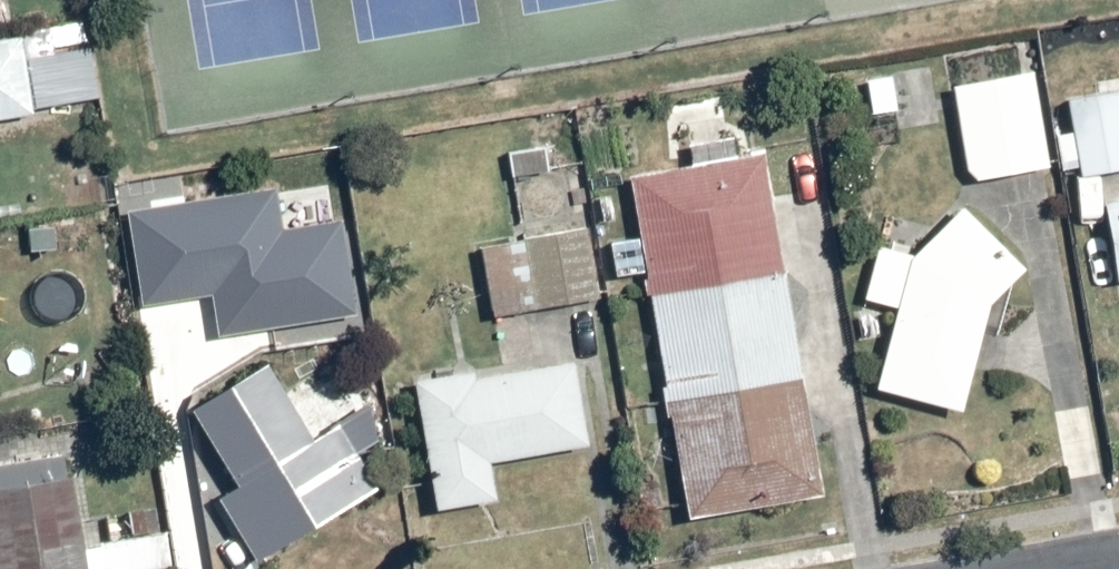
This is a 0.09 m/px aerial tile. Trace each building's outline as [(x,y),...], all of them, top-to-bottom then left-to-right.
[(0,35),(0,122),(26,119),(17,33),(0,35)] [(1030,71),(955,83),(970,178),(1045,166),(1030,71)] [(1064,88),(1074,178),(1118,173),(1118,82),(1064,88)] [(825,495),(766,151),(631,174),(689,518),(825,495)] [(203,171),(124,180),(138,297),(217,288),(203,171)] [(1099,200),(1112,281),(1118,280),(1118,197),(1099,200)] [(1028,269),(965,205),(915,255),(878,387),(965,411),(993,303),(1028,269)] [(582,218),(475,238),(489,313),(596,293),(582,218)] [(592,446),(574,360),(419,390),(439,509),(498,499),(493,464),(592,446)] [(269,361),(193,410),(239,483),(194,511),(227,568),(246,568),(382,490),(374,406),(317,439),(269,361)] [(0,488),(0,568),(108,568),(108,567),(90,568),(75,476),(0,488)]
